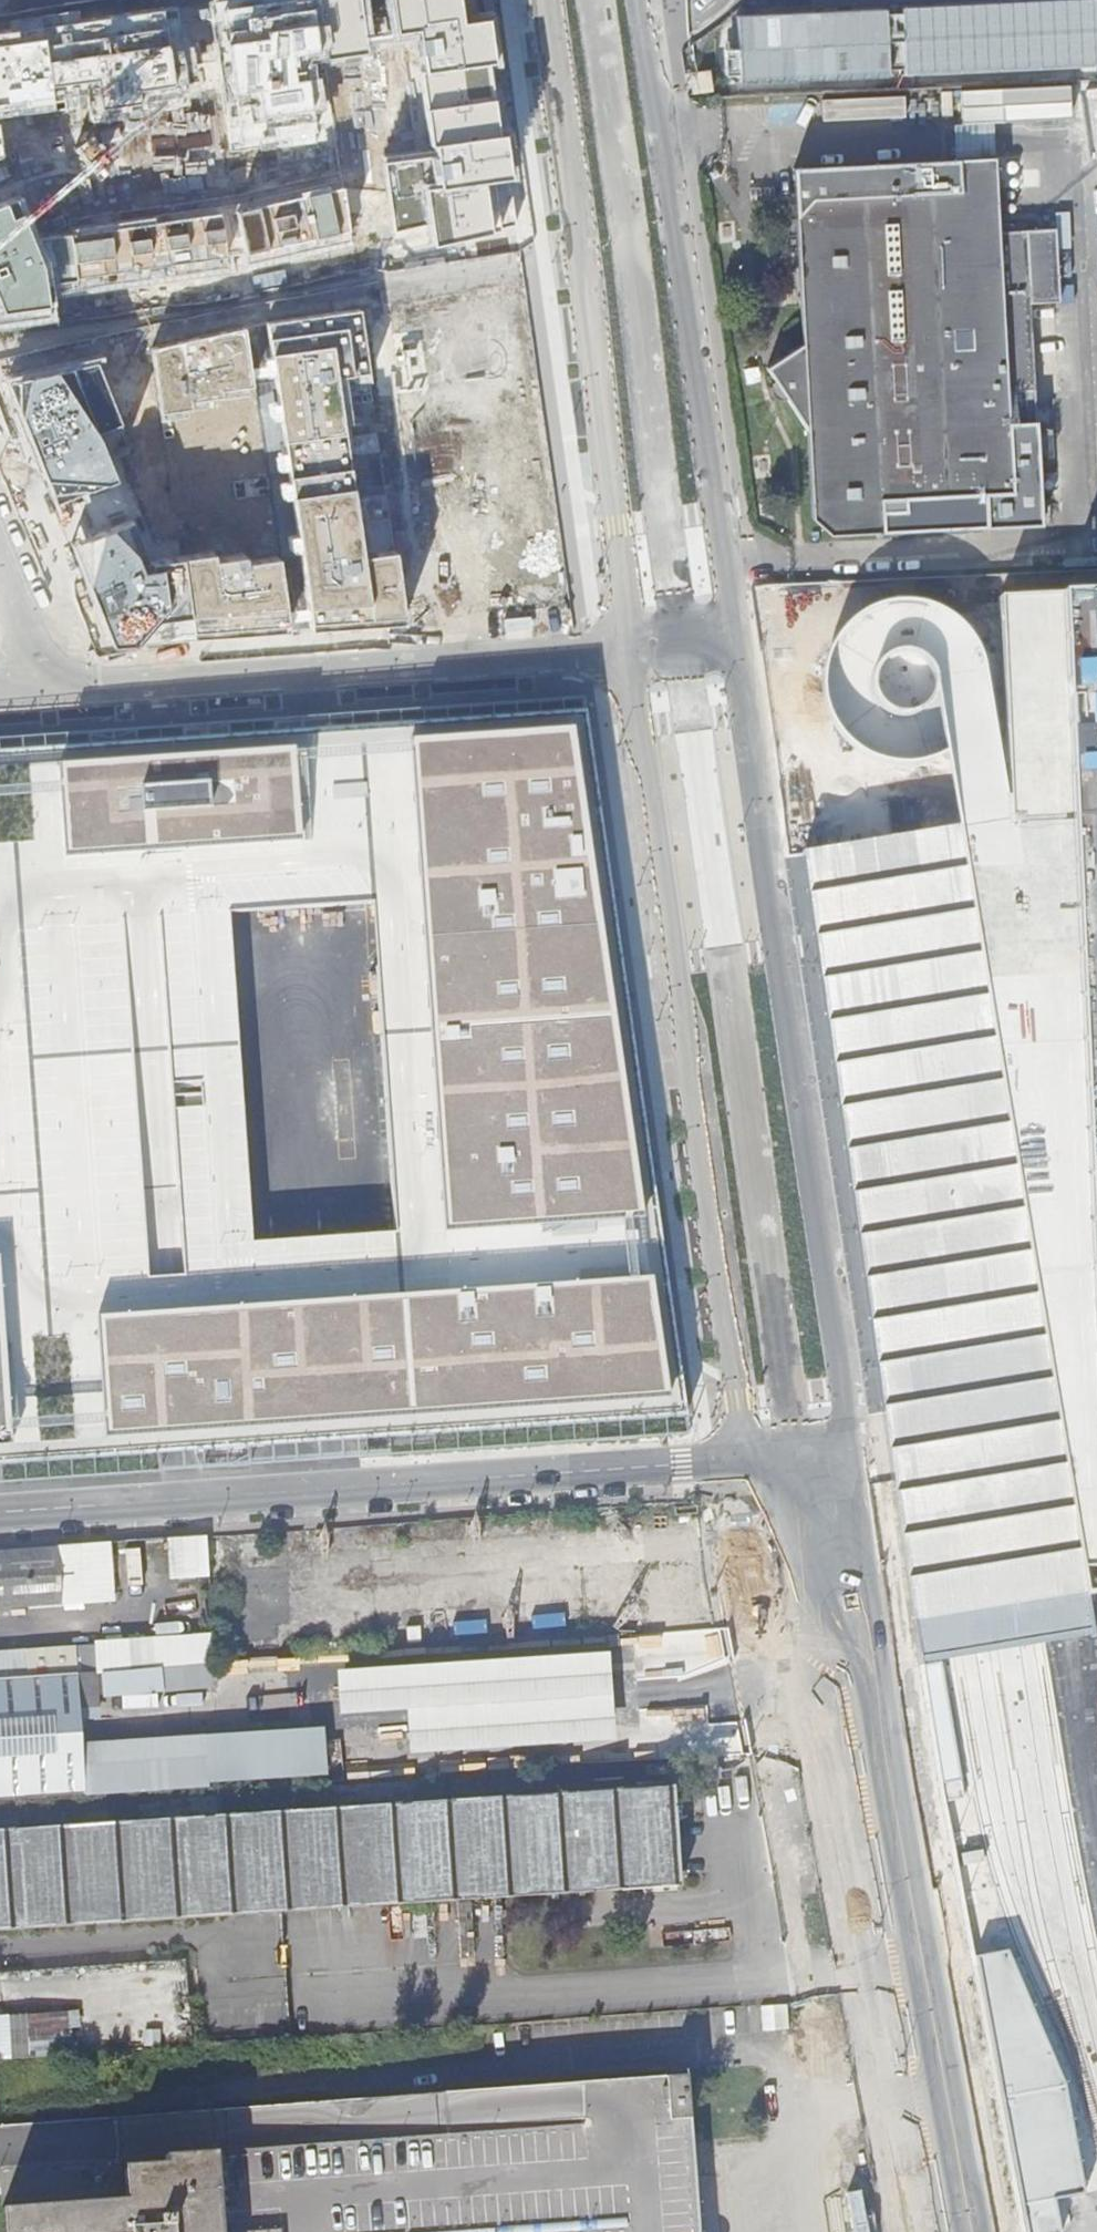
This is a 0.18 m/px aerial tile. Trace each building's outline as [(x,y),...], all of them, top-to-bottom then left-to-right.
[(0,200),(0,320),(53,314),(53,292),(230,270),(230,256),(245,254),(247,264),(349,242),(347,213),(389,221),(390,230),(428,221),(432,244),(516,224),(505,129),(497,132),(488,62),(493,60),(487,14),(461,18),(458,0),(389,0),(390,7),(364,13),(362,0),(315,0),(322,56),(365,48),(363,35),(414,27),(422,68),(418,70),(429,142),(434,141),(435,152),(382,161),(387,193),(343,188),(343,185),(236,210),(221,213),(39,236),(18,192),(0,200)] [(732,9),(735,80),(1096,67),(1096,0),(964,0),(732,9)] [(807,341),(772,367),(780,379),(778,381),(778,386),(778,388),(781,390),(782,390),(782,391),(787,391),(789,391),(789,390),(810,418),(816,522),(831,535),(884,532),(884,499),(1012,494),(1007,395),(1008,381),(1034,380),(1027,233),(1001,234),(998,160),(798,170),(807,341)] [(267,322),(311,627),(404,621),(396,550),(364,553),(338,376),(369,372),(360,309),(267,322)] [(243,328),(151,349),(161,412),(190,407),(191,400),(222,397),(221,390),(253,385),(243,328)] [(100,355),(4,378),(55,503),(122,476),(103,432),(122,426),(100,355)] [(1034,380),(1008,381),(1007,395),(1034,394),(1034,380)] [(131,517),(70,543),(111,642),(287,626),(279,557),(245,560),(244,553),(214,557),(213,550),(147,560),(131,517)] [(945,1803),(964,1799),(944,1662),(958,1660),(993,1654),(1038,1647),(1093,1638),(1082,1568),(1096,1568),(1096,594),(1062,596),(999,598),(1009,822),(985,825),(958,830),(803,854),(945,1803)] [(690,1437),(586,702),(0,742),(0,1487),(690,1437)] [(211,1534),(170,1535),(171,1576),(212,1575),(211,1534)] [(84,1547),(57,1549),(57,1551),(0,1556),(0,1610),(89,1603),(84,1547)] [(75,1675),(97,1674),(95,1649),(28,1653),(30,1679),(75,1675)] [(409,1709),(411,1750),(617,1740),(613,1652),(338,1665),(341,1712),(409,1709)] [(209,1671),(76,1680),(79,1723),(96,1722),(95,1697),(210,1690),(209,1671)] [(84,1799),(81,1754),(79,1723),(76,1680),(75,1675),(30,1679),(0,1681),(0,1805),(84,1799)] [(206,1744),(81,1754),(84,1799),(323,1781),(321,1752),(207,1761),(206,1744)] [(1082,1792),(1096,1794),(1096,1774),(1084,1773),(1082,1792)] [(672,1788),(76,1829),(0,1834),(0,1934),(680,1886),(672,1788)] [(1027,2231),(1060,2231),(1053,2199),(1085,2193),(1064,2085),(1006,1952),(974,1959),(1027,2231)] [(689,2078),(0,2126),(0,2156),(4,2231),(699,2231),(692,2128),(689,2078)]
